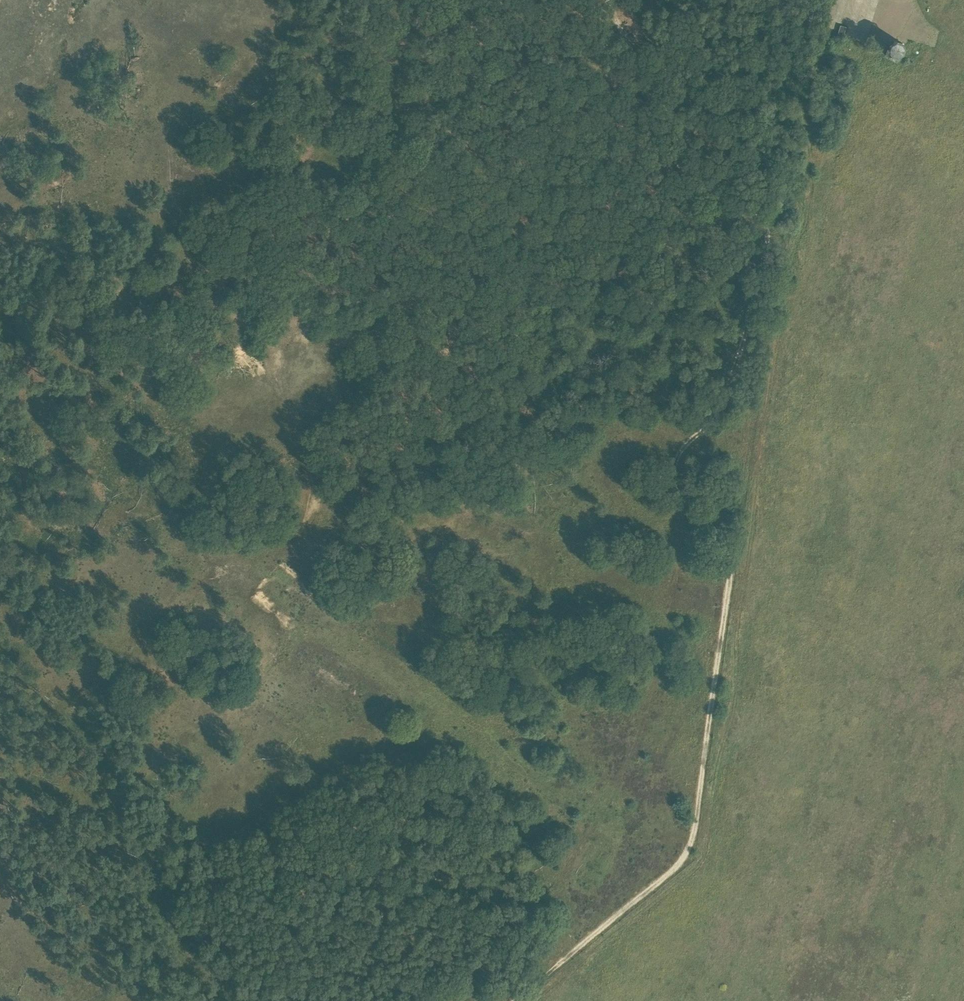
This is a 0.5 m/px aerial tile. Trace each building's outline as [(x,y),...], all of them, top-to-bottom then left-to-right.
[(841,26),(837,38),(843,40),(847,27),(841,26)] [(890,49),(890,50),(892,54),(898,55),(901,54),(904,52),(905,46),(903,43),(896,40),(891,43),(890,49)]
